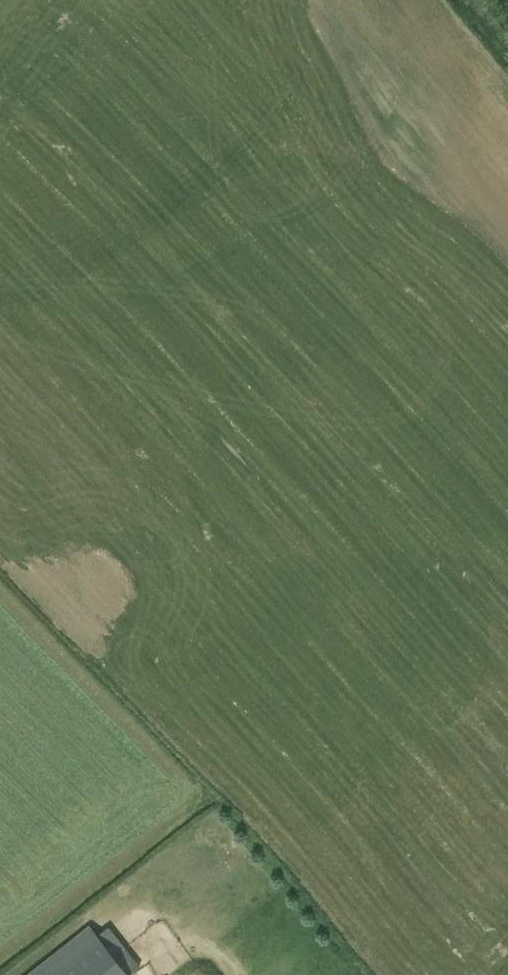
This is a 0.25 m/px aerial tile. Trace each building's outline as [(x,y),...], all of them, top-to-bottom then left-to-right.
[(27,974),(129,974),(90,925),(27,974)]
